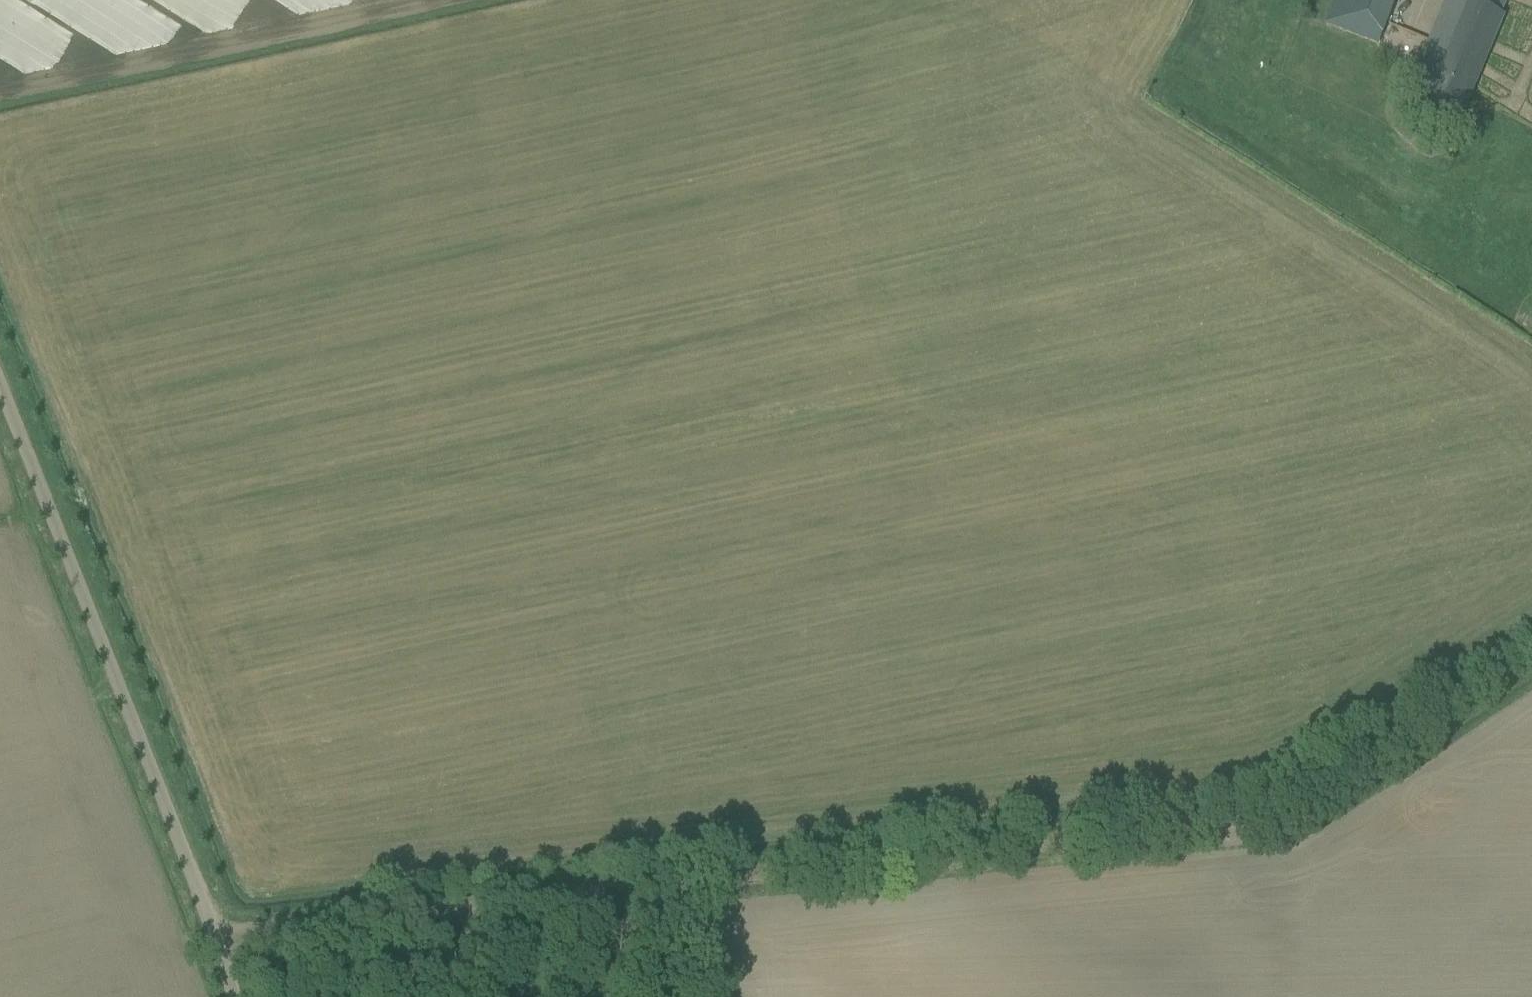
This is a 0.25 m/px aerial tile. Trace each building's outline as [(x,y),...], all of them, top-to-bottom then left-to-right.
[(1347,12),(1390,28),(1393,19),(1389,17),(1391,13),(1358,0),(1351,0),(1347,12)] [(1396,0),(1358,0),(1391,13),(1396,0)] [(1433,81),(1419,112),(1459,129),(1511,7),(1495,0),(1472,0),(1470,3),(1463,0),(1436,0),(1421,35),(1431,39),(1416,74),(1433,81)]
